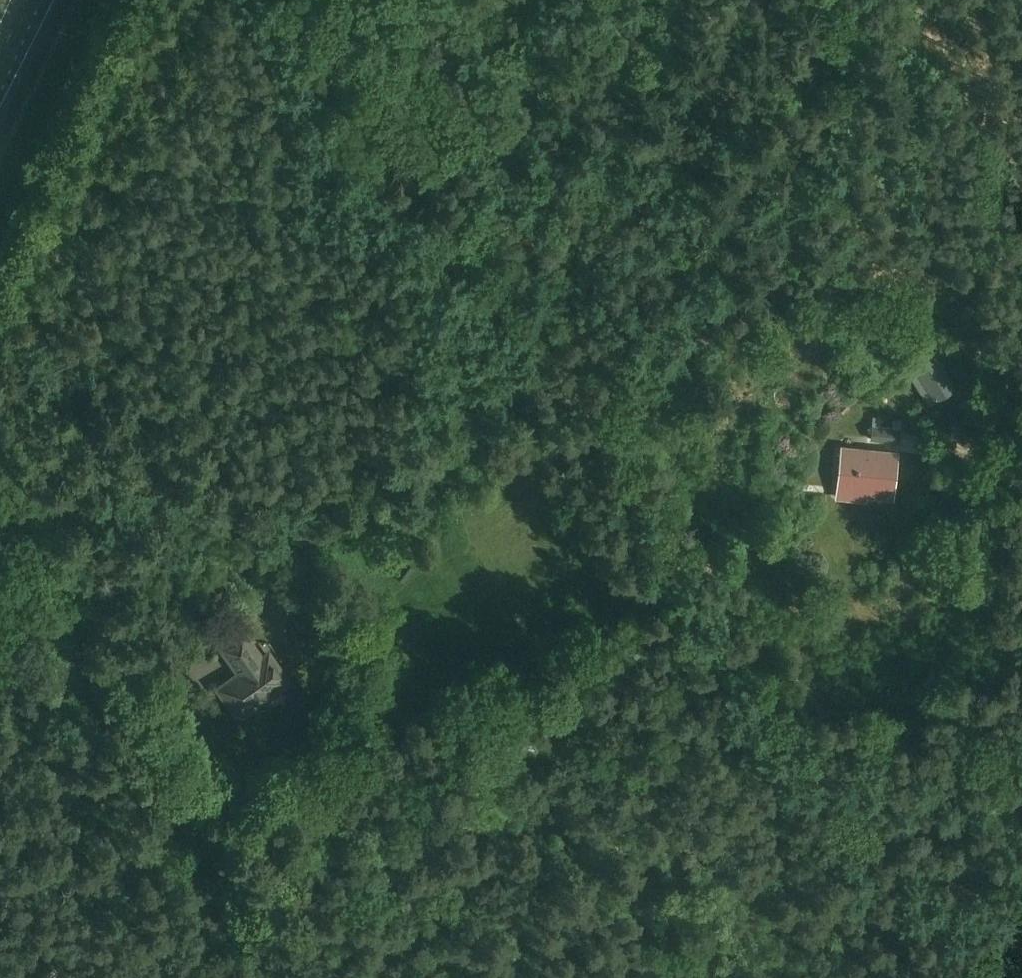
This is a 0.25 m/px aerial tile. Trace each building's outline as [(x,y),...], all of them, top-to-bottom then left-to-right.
[(936,355),(915,368),(935,401),(957,388),(936,355)] [(967,398),(964,422),(994,425),(996,402),(967,398)] [(872,416),(870,440),(900,443),(902,419),(872,416)] [(892,497),(896,454),(872,451),(871,455),(842,452),(838,488),(867,491),(867,494),(892,497)] [(280,601),(280,593),(262,593),(262,601),(280,601)] [(214,687),(238,721),(294,682),(270,647),(263,652),(245,627),(218,646),(235,672),(214,687)]
